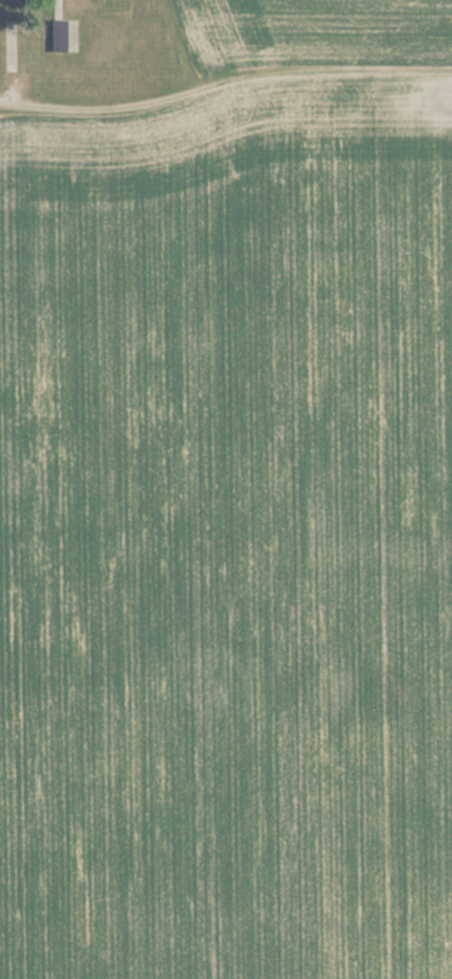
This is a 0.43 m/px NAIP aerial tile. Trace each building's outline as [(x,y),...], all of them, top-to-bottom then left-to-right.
[(64,21),(48,21),(48,52),(64,52),(64,21)]
